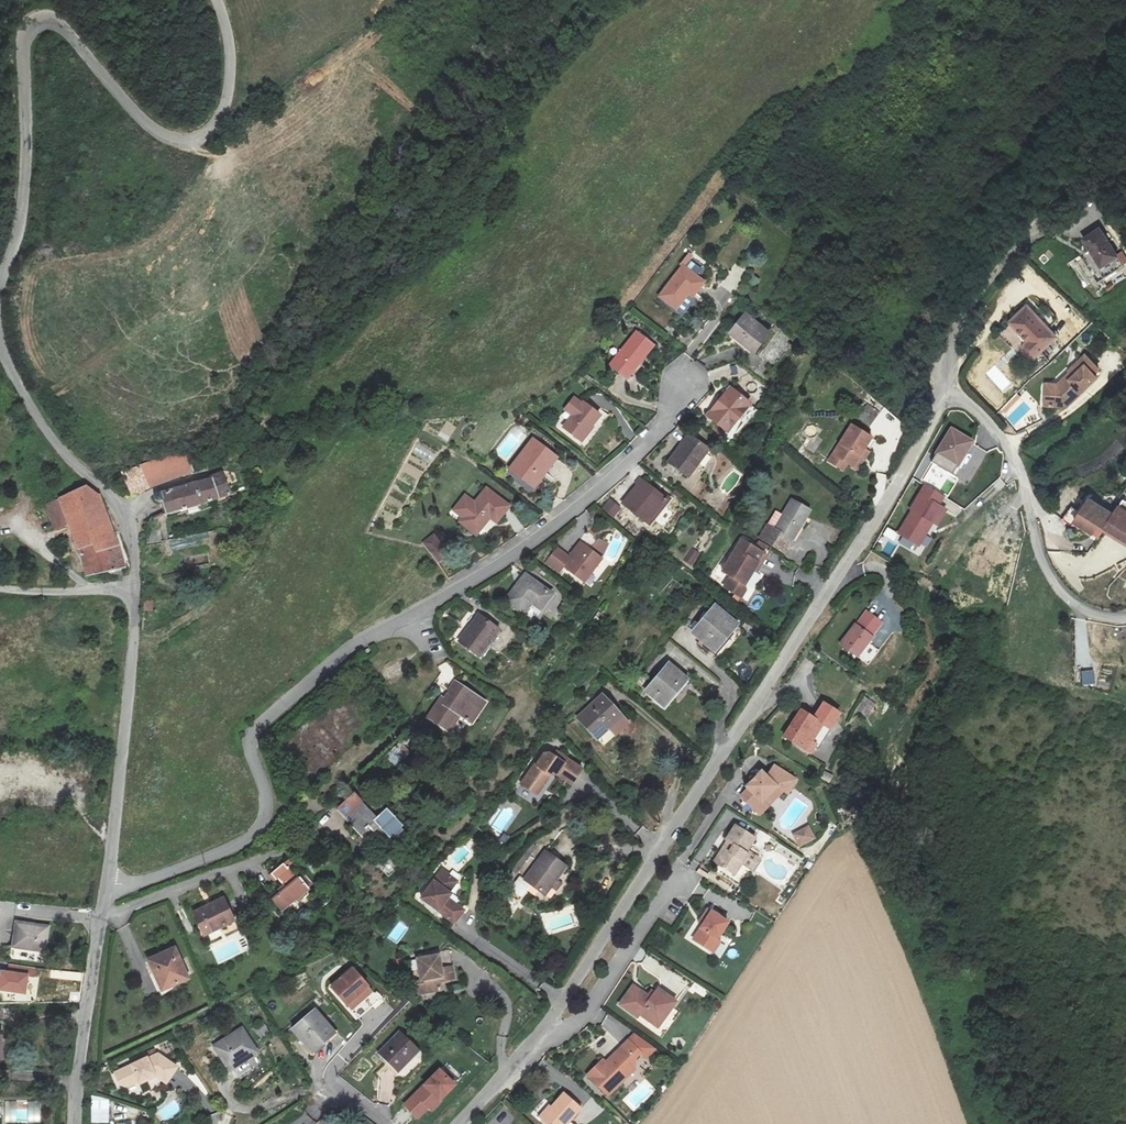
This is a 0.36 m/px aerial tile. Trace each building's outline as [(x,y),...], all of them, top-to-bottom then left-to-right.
[(1123,263),(1098,229),(1084,238),(1102,263),(1092,270),(1099,280),(1123,263)] [(1070,263),(1078,273),(1087,265),(1080,255),(1070,263)] [(684,267),(661,296),(675,307),(688,291),(693,295),(703,282),(684,267)] [(753,275),(749,283),(757,287),(761,279),(753,275)] [(1056,337),(1025,306),(1009,323),(1028,342),(1027,345),(1027,348),(1035,354),(1039,354),(1056,337)] [(730,332),(754,352),(768,334),(745,314),(730,332)] [(609,364),(627,378),(654,344),(636,330),(609,364)] [(1083,355),(1067,371),(1068,372),(1056,384),(1045,384),(1044,407),(1049,407),(1062,407),(1094,377),(1091,374),(1096,369),(1083,355)] [(709,414),(728,429),(748,403),(730,389),(709,414)] [(564,427),(581,440),(601,415),(584,402),(583,403),(575,397),(566,408),(574,415),(564,427)] [(855,416),(869,426),(879,412),(864,401),(855,416)] [(828,461),(842,470),(847,462),(859,469),(869,452),(865,449),(872,437),(851,424),(828,461)] [(933,461),(952,472),(971,441),(952,429),(933,461)] [(668,461),(688,476),(709,448),(689,433),(668,461)] [(510,467),(536,486),(557,457),(532,439),(510,467)] [(416,442),(408,463),(427,471),(435,450),(416,442)] [(143,464),(154,486),(192,469),(180,444),(143,464)] [(133,496),(154,486),(143,464),(123,475),(133,496)] [(212,478),(218,498),(230,494),(223,472),(211,476),(212,478)] [(166,512),(218,498),(212,478),(162,492),(159,492),(157,492),(155,494),(155,497),(156,499),(158,500),(161,500),(163,499),(166,512)] [(624,503),(647,521),(652,514),(654,516),(668,499),(642,479),(624,503)] [(913,510),(899,533),(919,544),(933,521),(937,524),(946,509),(939,505),(944,497),(924,485),(910,509),(913,510)] [(87,576),(124,568),(99,495),(88,486),(46,505),(55,529),(69,523),(80,549),(82,548),(87,576)] [(459,521),(476,535),(490,517),(497,522),(510,506),(486,487),(475,501),(465,494),(454,508),(463,516),(459,521)] [(610,499),(602,508),(613,517),(621,508),(610,499)] [(759,538),(785,553),(810,511),(791,499),(774,529),(766,524),(759,538)] [(1121,502),(1112,515),(1088,500),(1073,522),(1098,538),(1102,531),(1125,546),(1125,506),(1121,502)] [(661,522),(670,511),(665,507),(656,519),(661,522)] [(435,534),(424,541),(438,560),(448,553),(435,534)] [(976,536),(969,562),(1000,569),(1006,544),(976,536)] [(756,571),(770,548),(759,540),(754,548),(741,539),(721,571),(730,576),(723,586),(740,597),(745,589),(744,584),(753,569),(756,571)] [(599,540),(591,549),(580,541),(573,550),(575,552),(571,557),(558,547),(546,563),(559,572),(564,565),(584,581),(601,557),(607,544),(599,540)] [(692,548),(685,560),(692,564),(699,552),(692,548)] [(505,600),(535,621),(554,594),(524,573),(505,600)] [(672,597),(681,585),(673,579),(664,591),(672,597)] [(752,604),(758,608),(764,599),(757,595),(752,604)] [(145,601),(144,611),(153,611),(153,602),(145,601)] [(694,630),(717,649),(737,625),(714,606),(694,630)] [(839,645),(856,658),(884,621),(867,609),(839,645)] [(460,640),(480,655),(500,627),(480,612),(460,640)] [(648,691),(665,705),(686,678),(670,665),(648,691)] [(460,713),(473,722),(482,710),(474,705),(479,698),(455,682),(450,689),(452,695),(449,699),(442,695),(429,715),(449,729),(460,713)] [(577,718),(596,738),(609,726),(616,734),(629,722),(602,694),(577,718)] [(865,697),(857,713),(868,719),(877,702),(865,697)] [(784,736),(810,752),(827,725),(831,728),(840,713),(824,703),(814,718),(801,709),(784,736)] [(582,767),(557,750),(553,754),(549,751),(544,752),(536,763),(535,762),(521,782),(537,793),(550,773),(557,772),(571,782),(582,767)] [(762,815),(771,806),(764,801),(778,784),(786,790),(790,792),(800,781),(778,766),(770,776),(762,770),(747,786),(751,789),(743,797),(762,815)] [(764,801),(771,806),(786,790),(778,784),(764,801)] [(348,826),(373,849),(378,845),(381,848),(404,824),(387,807),(378,816),(355,793),(338,810),(350,823),(348,826)] [(736,875),(750,853),(746,851),(755,837),(736,825),(726,839),(731,842),(725,851),(722,848),(714,861),(736,875)] [(793,833),(798,846),(814,839),(808,826),(793,833)] [(569,868),(545,849),(524,879),(530,884),(548,897),(554,889),(559,892),(566,882),(562,878),(569,868)] [(276,900),(285,911),(297,902),(300,905),(311,896),(309,892),(313,889),(304,877),(300,881),(286,862),(270,874),(275,881),(278,879),(288,891),(276,900)] [(458,880),(443,869),(422,897),(455,922),(465,909),(446,895),(458,880)] [(524,879),(517,874),(506,890),(519,900),(530,884),(524,879)] [(195,911),(205,933),(234,919),(223,898),(195,911)] [(712,951),(720,938),(730,922),(710,909),(704,920),(707,922),(696,940),(712,951)] [(21,932),(18,957),(51,960),(54,935),(21,932)] [(729,943),(720,938),(712,951),(720,956),(729,943)] [(149,958),(164,990),(189,979),(174,946),(149,958)] [(425,965),(419,966),(421,979),(424,979),(426,992),(440,990),(438,976),(441,976),(442,980),(454,978),(452,966),(441,968),(439,955),(426,956),(427,962),(425,965)] [(427,962),(426,956),(418,957),(419,966),(425,965),(427,962)] [(354,968),(333,986),(350,1007),(371,989),(354,968)] [(658,1027),(677,1001),(656,987),(649,997),(632,986),(619,1005),(637,1017),(639,1014),(658,1027)] [(294,1029),(313,1050),(324,1040),(326,1043),(336,1034),(314,1010),(294,1029)] [(213,1046),(227,1067),(241,1058),(243,1061),(258,1051),(243,1028),(213,1046)] [(5,1066),(7,1044),(13,1045),(14,1030),(0,1029),(0,1065),(5,1066)] [(378,1052),(399,1072),(419,1051),(398,1031),(378,1052)] [(631,1061),(650,1044),(636,1034),(610,1058),(613,1060),(608,1064),(602,1059),(586,1074),(608,1096),(637,1067),(631,1061)] [(146,1057),(114,1073),(120,1084),(127,1086),(138,1081),(140,1083),(155,1075),(166,1083),(177,1067),(157,1053),(147,1058),(146,1057)] [(456,1086),(438,1070),(404,1105),(420,1118),(427,1111),(430,1113),(456,1086)] [(554,1106),(549,1102),(538,1116),(543,1121),(547,1123),(575,1123),(571,1120),(581,1107),(565,1094),(554,1106)] [(2,1123),(39,1123),(40,1123),(40,1101),(2,1101),(2,1123)]
